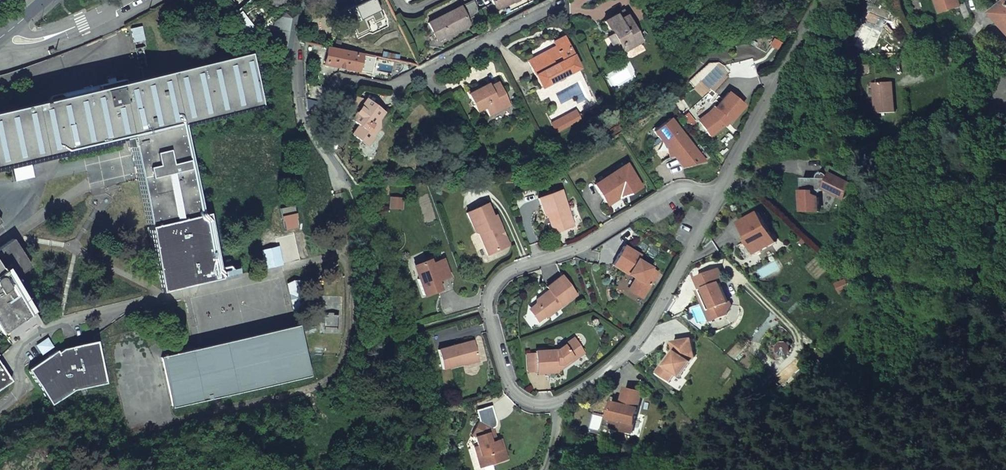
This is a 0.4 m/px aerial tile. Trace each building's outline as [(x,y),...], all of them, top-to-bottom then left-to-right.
[(480,12),(474,0),(461,7),(467,19),(480,12)] [(497,11),(520,0),(491,0),(497,11)] [(962,6),(959,0),(939,0),(943,13),(962,6)] [(983,14),(1005,40),(1005,0),(1002,0),(983,14)] [(461,7),(428,24),(437,42),(470,25),(467,19),(461,7)] [(623,11),(604,22),(608,30),(611,29),(613,34),(608,38),(613,47),(618,44),(619,44),(625,46),(631,43),(633,47),(641,42),(623,11)] [(873,54),(888,21),(872,13),(856,46),(873,54)] [(131,29),(133,43),(144,41),(141,27),(131,29)] [(554,49),(527,63),(541,88),(579,68),(563,38),(552,44),(554,49)] [(625,46),(619,44),(618,44),(622,53),(633,47),(631,43),(625,46)] [(362,55),(327,48),(323,64),(359,71),(362,55)] [(122,84),(121,80),(98,86),(99,90),(65,97),(60,94),(51,96),(48,101),(0,112),(0,167),(9,165),(13,181),(30,177),(26,161),(128,138),(149,227),(201,215),(180,125),(261,106),(249,55),(122,84)] [(875,83),(876,114),(896,112),(894,94),(893,94),(892,82),(875,83)] [(475,88),(466,93),(476,112),(485,108),(489,116),(510,106),(498,83),(489,87),(488,84),(476,90),(475,88)] [(710,114),(698,122),(709,136),(724,126),(728,120),(730,121),(743,106),(727,93),(710,114)] [(366,100),(351,121),(359,127),(352,136),(361,142),(362,140),(369,145),(374,139),(373,137),(380,128),(377,126),(376,123),(384,113),(366,100)] [(580,121),(575,112),(566,116),(571,125),(580,121)] [(556,133),(571,125),(566,116),(551,124),(556,133)] [(683,167),(704,162),(668,118),(653,131),(666,148),(669,158),(674,157),(680,155),(683,167)] [(680,155),(674,157),(682,167),(683,167),(680,155)] [(629,195),(640,188),(625,165),(594,185),(606,205),(627,192),(629,195)] [(818,179),(803,179),(803,212),(819,212),(820,198),(819,198),(821,192),(829,191),(835,195),(845,200),(852,185),(842,180),(829,180),(828,176),(827,175),(824,174),(821,175),(820,175),(819,177),(818,179)] [(573,226),(560,190),(542,197),(538,198),(544,216),(548,214),(555,232),(573,226)] [(492,217),(487,204),(466,213),(475,233),(478,234),(488,255),(509,245),(495,215),(492,217)] [(739,247),(746,260),(777,243),(760,213),(741,224),(750,241),(739,247)] [(222,280),(206,215),(201,216),(201,215),(149,227),(148,228),(163,293),(222,280)] [(0,247),(0,332),(2,335),(28,317),(29,318),(31,317),(30,316),(9,282),(12,280),(32,266),(12,238),(0,247)] [(623,246),(612,265),(628,275),(630,272),(633,274),(635,279),(628,290),(642,298),(657,272),(637,260),(640,256),(623,246)] [(278,249),(262,253),(266,269),(282,265),(278,249)] [(417,280),(423,297),(438,291),(435,282),(450,276),(444,259),(432,264),(430,260),(415,265),(420,279),(417,280)] [(721,270),(701,278),(706,290),(703,291),(699,292),(712,323),(728,317),(732,306),(731,303),(729,303),(722,284),(726,282),(721,270)] [(576,295),(561,276),(546,287),(549,291),(543,296),(541,295),(535,300),(535,304),(544,316),(546,318),(576,295)] [(34,313),(12,280),(9,282),(30,316),(34,313)] [(539,320),(544,316),(535,304),(530,308),(529,311),(535,320),(539,320)] [(297,326),(160,357),(164,371),(173,408),(309,377),(297,326)] [(584,353),(573,338),(556,350),(535,351),(535,353),(526,354),(527,372),(536,372),(536,374),(557,372),(557,368),(562,368),(562,364),(565,362),(570,363),(584,353)] [(45,339),(35,347),(41,355),(51,348),(45,339)] [(659,373),(672,382),(677,375),(682,378),(696,357),(693,339),(674,342),(675,351),(677,352),(667,366),(665,365),(659,373)] [(93,387),(106,384),(98,352),(96,341),(71,347),(71,348),(62,350),(57,353),(56,351),(48,356),(46,358),(46,357),(27,371),(51,407),(74,391),(93,387)] [(474,341),(438,350),(443,369),(479,360),(474,341)] [(11,383),(0,368),(0,390),(11,383)] [(614,402),(610,419),(615,420),(621,421),(619,429),(632,433),(642,392),(626,388),(622,404),(614,402)] [(480,467),(508,458),(502,437),(497,439),(493,426),(479,419),(472,434),(475,436),(481,454),(477,455),(480,467)] [(615,420),(612,428),(619,429),(621,421),(615,420)]
